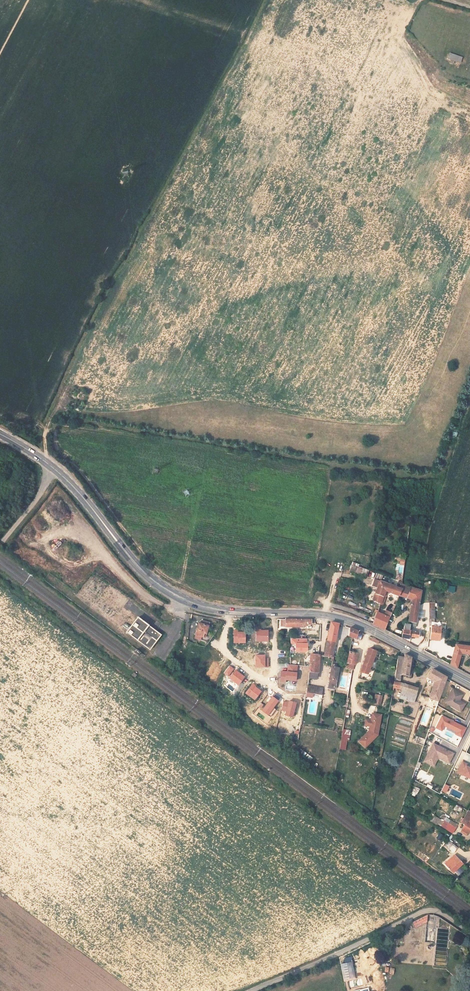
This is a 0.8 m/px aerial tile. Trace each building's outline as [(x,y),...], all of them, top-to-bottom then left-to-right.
[(449,53),(447,59),(461,63),(462,57),(449,53)] [(404,573),(405,558),(400,558),(400,564),(397,564),(397,572),(404,573)] [(367,575),(368,569),(358,567),(357,573),(367,575)] [(387,593),(400,597),(403,590),(376,580),(374,587),(378,589),(367,620),(373,624),(386,631),(393,613),(387,611),(385,616),(380,614),(387,593)] [(403,590),(400,597),(413,601),(410,619),(418,621),(425,583),(421,582),(419,588),(404,584),(403,590)] [(124,630),(148,648),(159,634),(155,631),(135,616),(124,630)] [(418,621),(410,619),(408,624),(404,624),(401,638),(408,638),(409,636),(419,638),(420,632),(410,630),(411,625),(417,626),(418,621)] [(209,622),(202,620),(201,623),(199,622),(195,634),(205,637),(209,622)] [(324,655),(334,657),(339,625),(330,622),(324,655)] [(433,624),(430,639),(440,641),(443,626),(433,624)] [(266,641),(267,630),(259,630),(259,629),(255,629),(255,640),(266,641)] [(356,638),(358,631),(349,629),(348,636),(356,638)] [(306,651),(306,644),(305,644),(305,639),(290,638),(290,643),(295,644),(294,652),(305,652),(306,651)] [(451,664),(459,667),(460,653),(468,654),(469,645),(455,643),(451,664)] [(376,652),(369,649),(360,671),(368,674),(376,652)] [(345,662),(355,665),(356,659),(354,659),(355,653),(348,651),(345,662)] [(311,654),(310,662),(319,663),(320,655),(311,654)] [(412,659),(404,655),(404,657),(398,656),(395,674),(401,675),(408,677),(412,659)] [(319,663),(310,662),(309,678),(307,693),(322,695),(323,688),(308,686),(310,678),(317,679),(319,663)] [(227,664),(222,671),(226,674),(231,667),(227,664)] [(294,681),(296,665),(287,664),(286,672),(280,671),(279,682),(284,682),(284,679),(294,681)] [(339,667),(332,666),(329,681),(336,683),(339,667)] [(242,676),(233,669),(227,677),(236,683),(242,676)] [(447,677),(433,669),(428,677),(435,681),(429,697),(438,701),(447,677)] [(400,698),(414,702),(418,688),(405,683),(400,682),(394,681),(393,687),(402,690),(400,698)] [(459,700),(463,694),(453,689),(447,698),(455,703),(452,706),(461,712),(466,704),(459,700)] [(271,706),(276,700),(271,696),(268,699),(269,700),(268,702),(267,701),(260,709),(268,716),(274,708),(271,706)] [(455,703),(447,698),(445,702),(452,706),(455,703)] [(282,702),(279,710),(284,711),(283,715),(290,717),(294,703),(287,701),(286,703),(282,702)] [(381,715),(373,713),(372,720),(371,720),(370,726),(369,730),(359,741),(365,747),(378,734),(381,715)] [(460,725),(442,715),(436,727),(441,730),(444,725),(446,722),(448,723),(447,727),(456,731),(455,734),(461,737),(466,728),(460,725)] [(350,741),(351,729),(342,729),(340,749),(346,750),(347,741),(350,741)] [(448,763),(453,754),(433,743),(428,752),(431,753),(428,760),(434,763),(438,757),(448,763)] [(313,758),(293,744),(289,751),(308,764),(313,758)] [(431,753),(428,752),(424,761),(433,766),(434,763),(428,760),(431,753)] [(467,764),(463,761),(457,772),(469,778),(469,768),(466,767),(467,764)] [(415,786),(411,795),(416,797),(420,789),(415,786)] [(452,788),(449,794),(460,799),(463,793),(452,788)] [(448,823),(445,828),(452,832),(455,827),(448,823)] [(449,840),(445,846),(454,853),(458,847),(449,840)] [(463,864),(460,861),(455,854),(444,863),(452,872),(463,864)] [(414,928),(429,921),(426,915),(412,922),(414,928)] [(351,959),(340,961),(344,981),(355,979),(351,959)]
